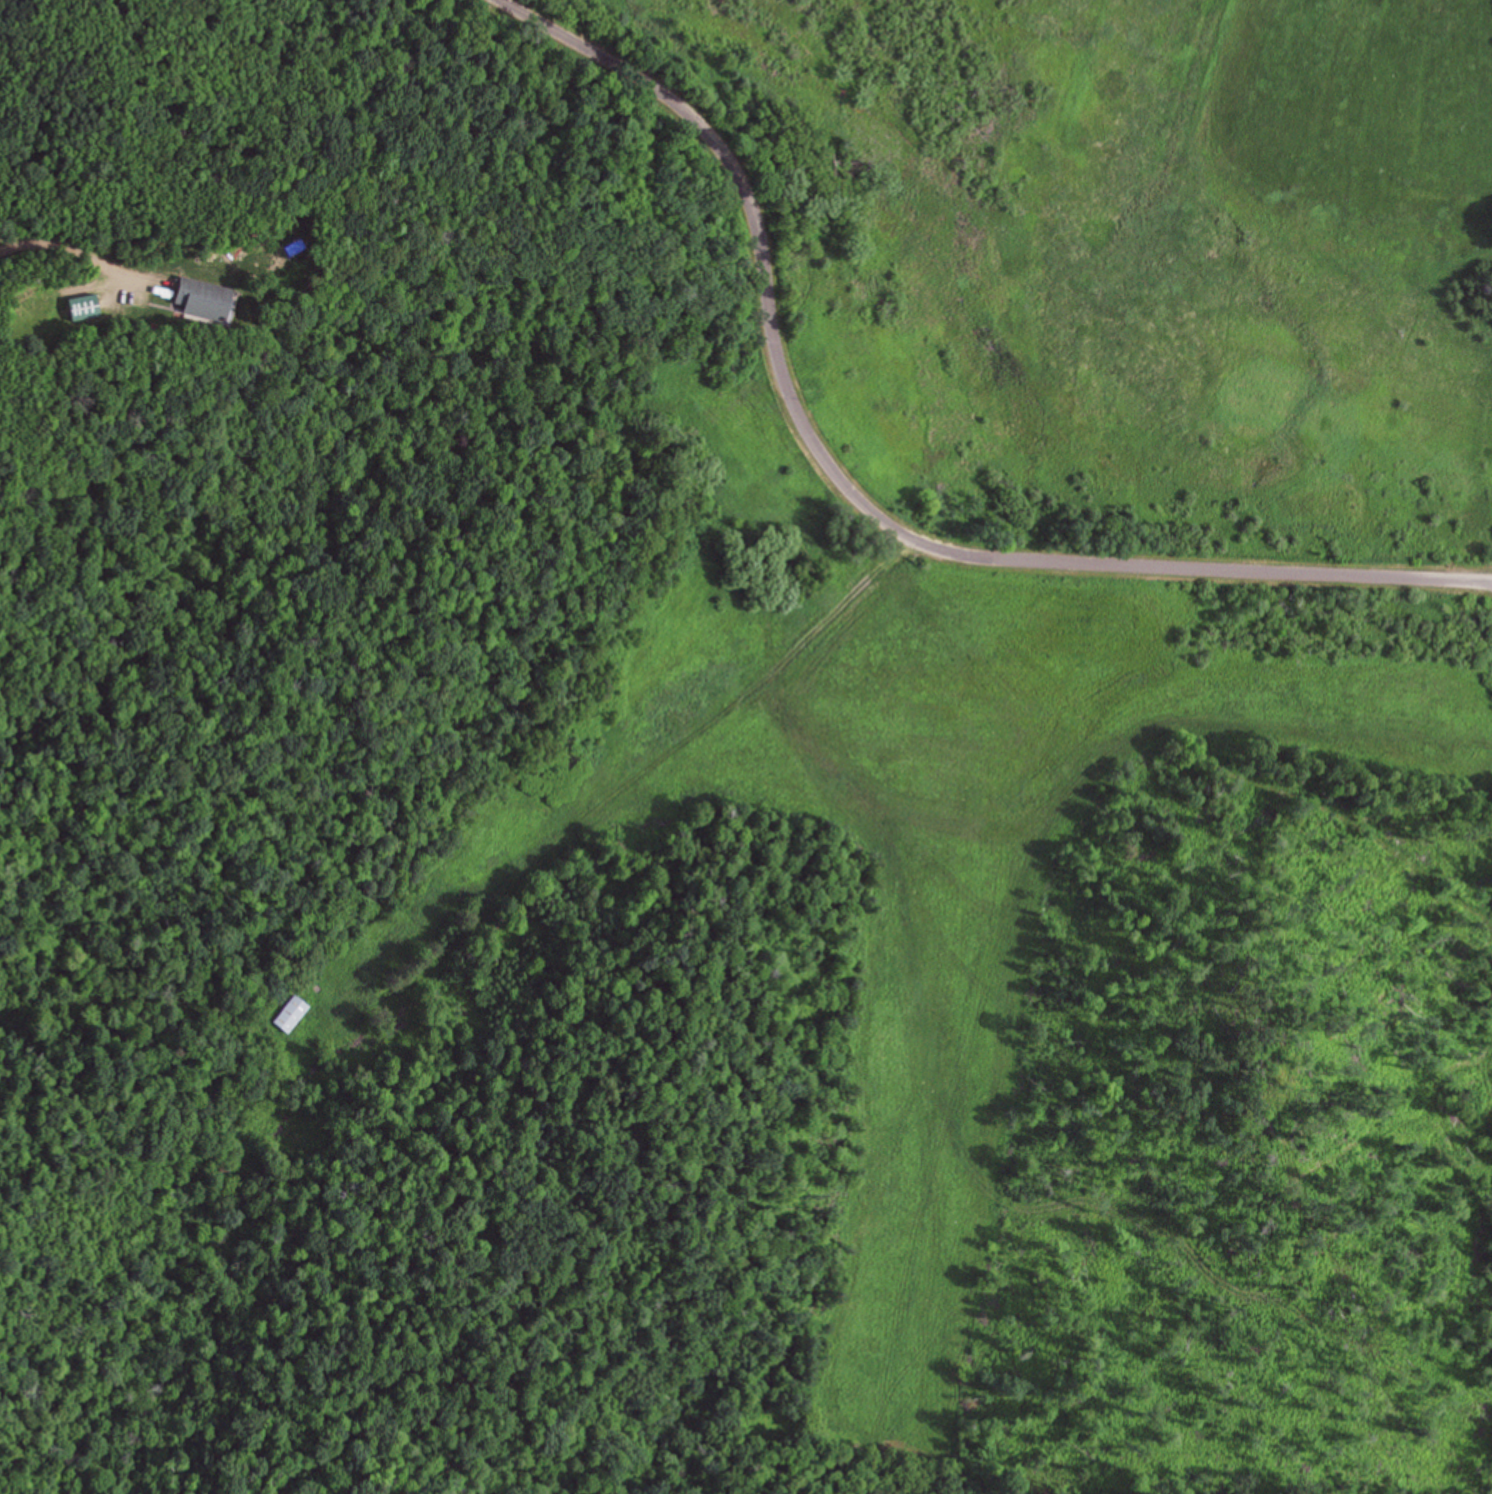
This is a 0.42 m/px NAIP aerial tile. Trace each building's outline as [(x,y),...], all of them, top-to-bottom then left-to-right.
[(238,288),(183,275),(177,305),(184,306),(183,312),(230,324),(238,288)] [(100,293),(69,298),(73,323),(104,317),(100,293)] [(284,1034),(312,1005),(298,991),(270,1020),(284,1034)]
